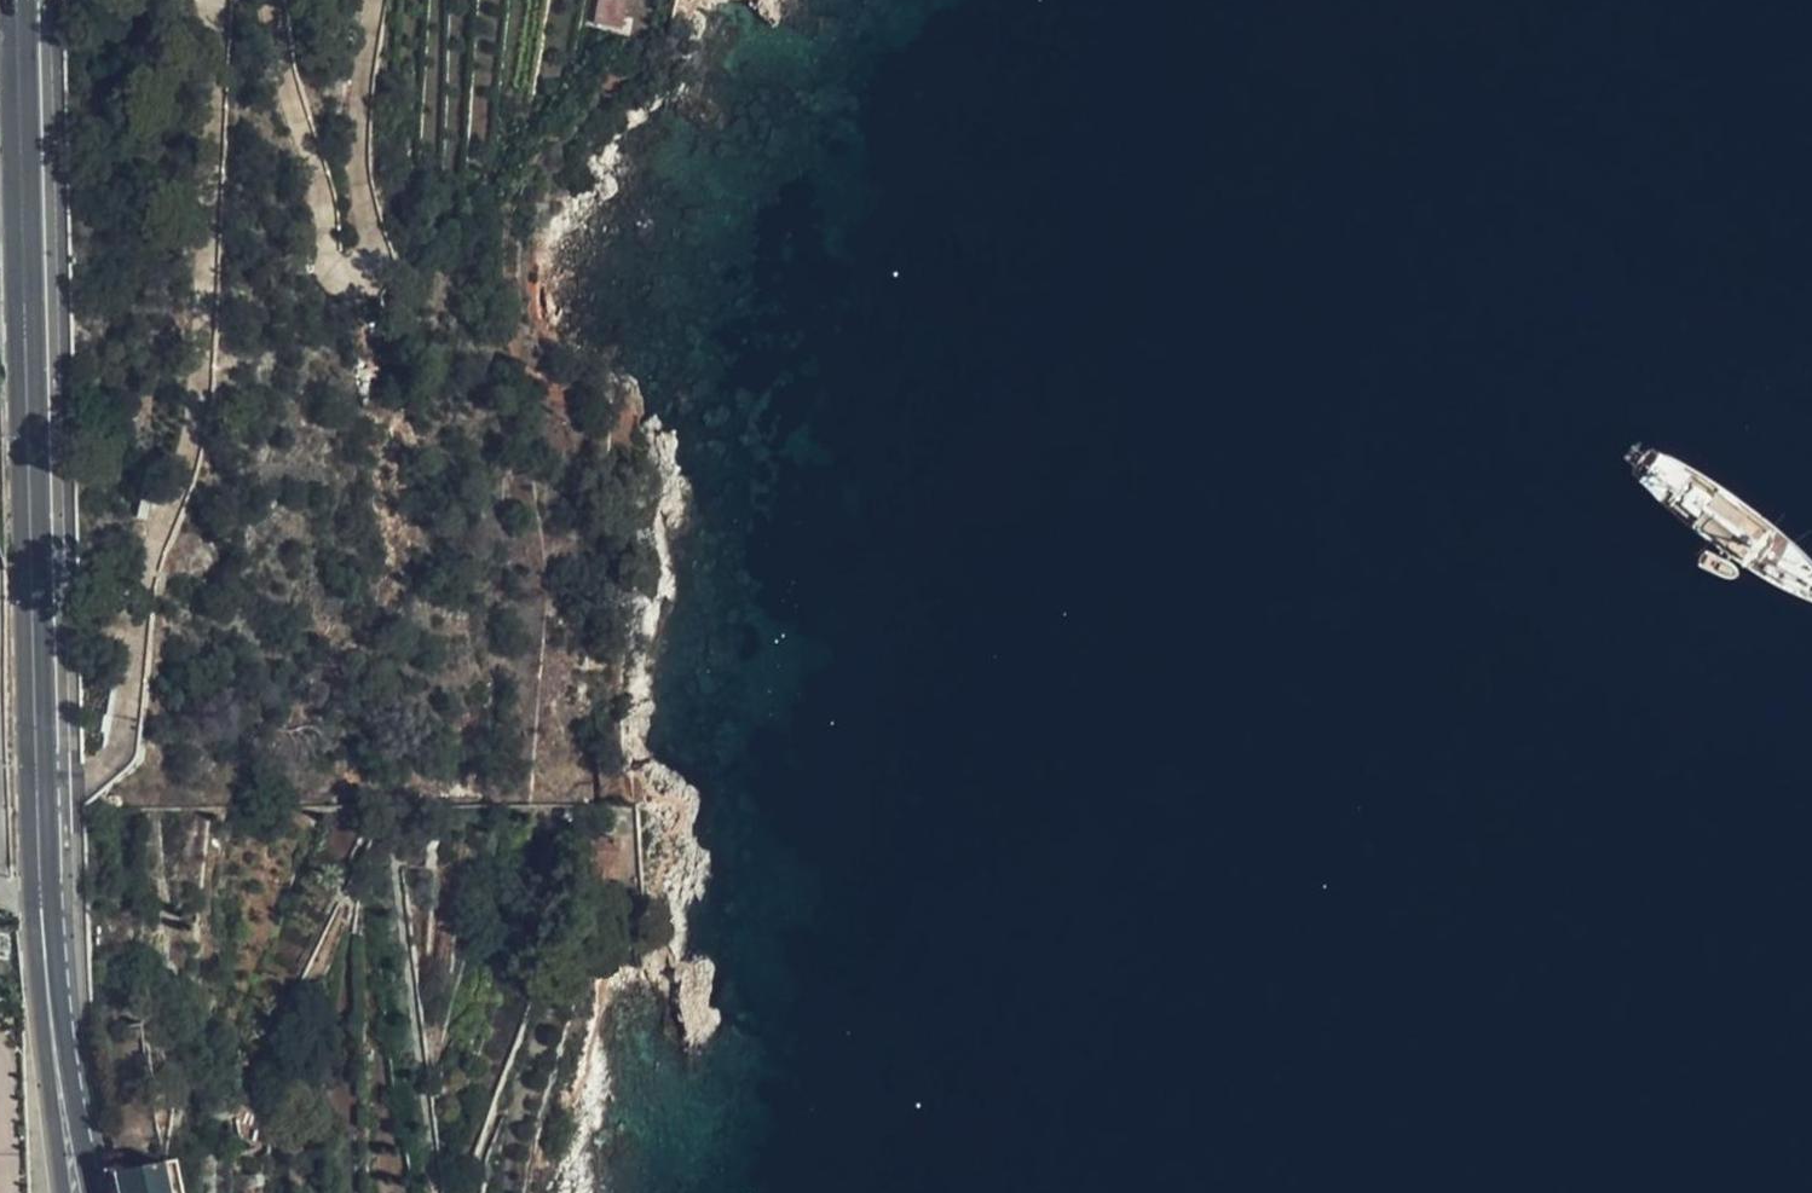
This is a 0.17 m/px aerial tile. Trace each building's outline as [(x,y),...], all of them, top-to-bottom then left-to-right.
[(624,28),(630,0),(599,0),(595,22),(624,28)] [(252,1143),(260,1105),(241,1100),(228,1112),(233,1139),(252,1143)] [(163,1160),(170,1192),(183,1192),(176,1158),(174,1158),(163,1160)]
